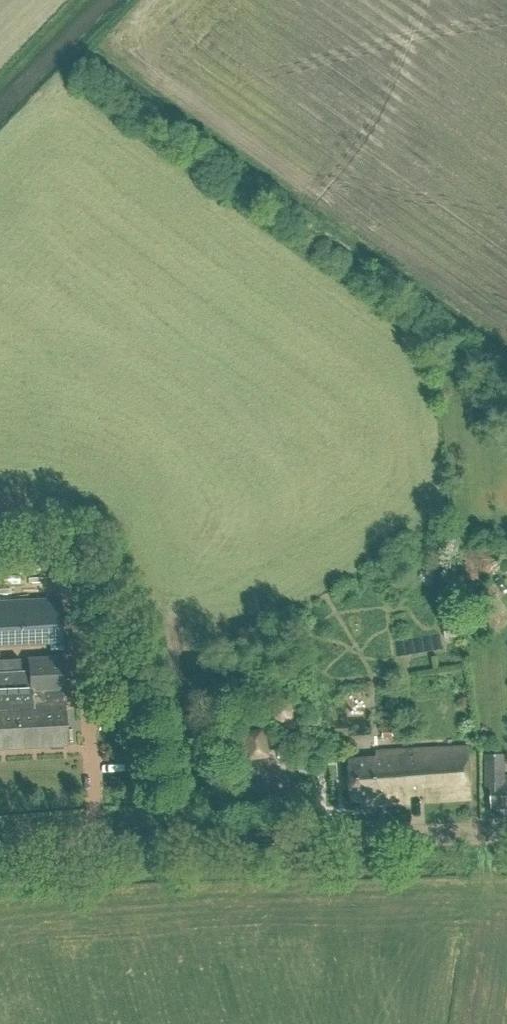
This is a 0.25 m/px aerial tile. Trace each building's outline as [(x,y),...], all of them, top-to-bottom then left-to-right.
[(0,601),(0,647),(62,644),(60,598),(0,601)] [(64,747),(60,657),(27,659),(28,673),(20,673),(20,659),(0,660),(0,750),(64,747)] [(393,729),(383,729),(383,737),(393,737),(393,729)] [(238,762),(269,757),(265,731),(234,736),(238,762)] [(471,800),(469,747),(379,752),(379,759),(351,760),(352,801),(359,800),(360,807),(410,804),(410,796),(426,796),(427,802),(471,800)] [(505,778),(505,756),(487,755),(487,789),(493,789),(493,809),(506,809),(506,778),(505,778)]
